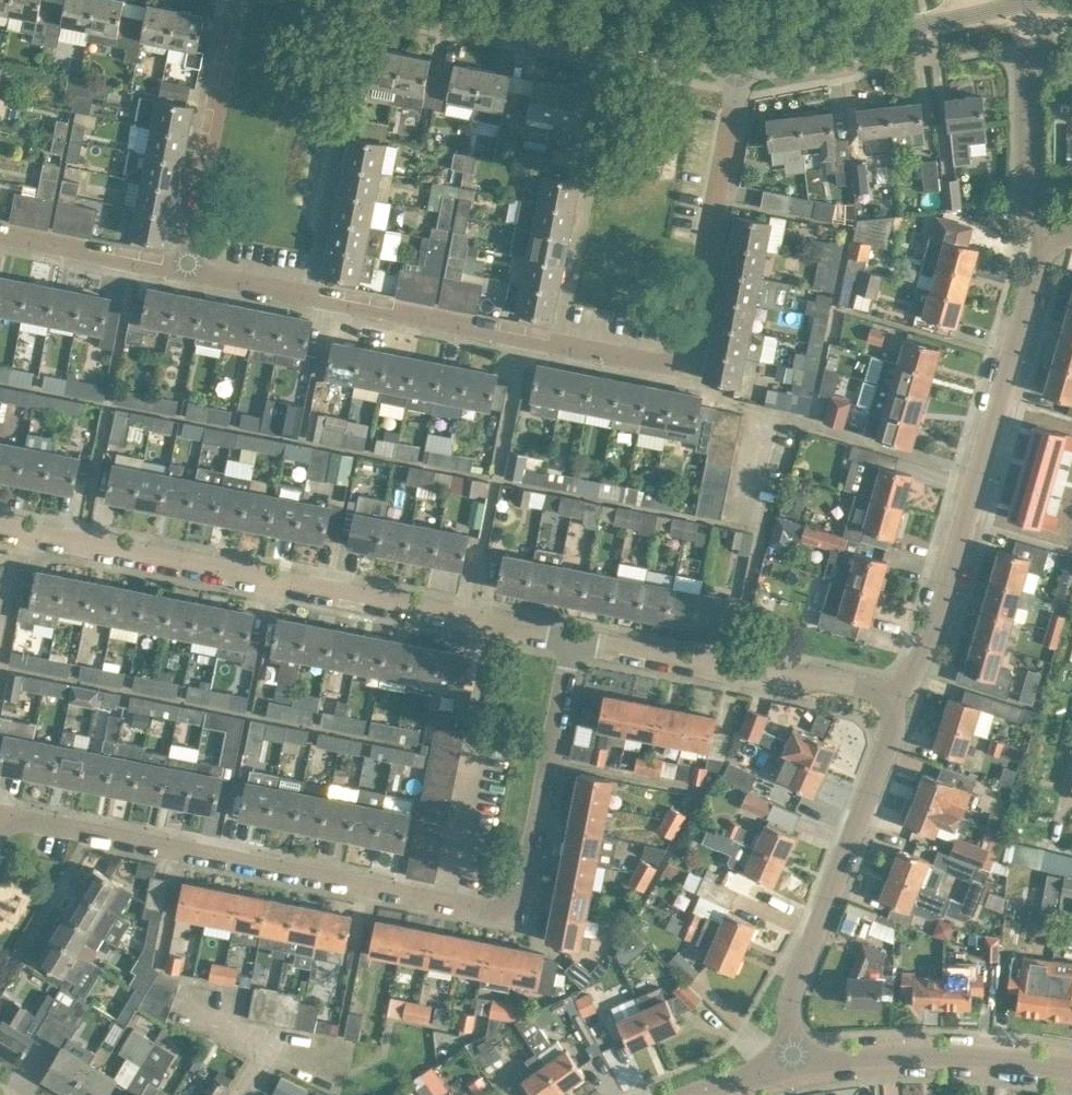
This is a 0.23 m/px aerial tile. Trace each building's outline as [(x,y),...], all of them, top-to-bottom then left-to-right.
[(11,10),(13,0),(0,0),(0,8),(11,10)] [(11,10),(26,13),(23,27),(36,30),(34,41),(46,43),(48,30),(54,0),(13,0),(11,10)] [(48,30),(46,43),(58,46),(59,38),(87,44),(88,38),(96,0),(66,0),(66,1),(63,0),(54,0),(48,30)] [(88,38),(128,46),(134,14),(122,12),(124,0),(96,0),(88,38)] [(134,14),(128,46),(141,48),(143,39),(170,44),(177,7),(149,1),(146,16),(134,14)] [(206,12),(177,7),(170,44),(167,59),(201,66),(205,50),(199,49),(206,12)] [(128,46),(126,59),(138,62),(141,48),(128,46)] [(366,97),(393,102),(396,88),(403,51),(375,46),(371,65),(363,63),(358,89),(367,91),(366,97)] [(396,88),(393,102),(422,108),(423,104),(434,106),(440,74),(428,72),(431,57),(403,51),(396,88)] [(452,77),(440,74),(434,106),(447,108),(446,113),(473,118),(483,67),(455,61),(452,77)] [(512,72),(483,67),(473,118),(501,123),(498,137),(511,139),(514,122),(520,90),(508,88),(512,72)] [(69,75),(66,92),(76,94),(73,109),(90,113),(95,91),(90,90),(92,80),(69,75)] [(532,92),(520,90),(514,122),(526,124),(528,111),(556,117),(563,83),(535,77),(532,92)] [(191,84),(170,80),(163,79),(160,93),(188,98),(191,84)] [(578,82),(563,83),(556,117),(552,136),(571,137),(571,126),(572,126),(572,123),(584,125),(591,88),(578,86),(578,82)] [(1052,92),(1052,102),(1068,102),(1068,92),(1052,92)] [(983,94),(948,98),(951,127),(952,139),(955,163),(973,161),(971,143),(987,141),(985,123),(983,94)] [(141,96),(136,122),(188,132),(193,104),(159,98),(159,99),(141,96)] [(890,105),(894,146),(925,143),(924,127),(921,101),(890,105)] [(863,150),(894,146),(890,105),(858,108),(861,134),(863,150)] [(832,111),(800,114),(803,142),(804,152),(823,150),(824,156),(837,154),(832,111)] [(784,116),(768,118),(774,162),(790,160),(787,144),(803,142),(800,114),(797,115),(796,112),(784,113),(784,116)] [(389,123),(382,122),(361,117),(358,131),(387,137),(389,123)] [(58,118),(55,134),(67,137),(70,120),(58,118)] [(75,122),(71,140),(77,141),(78,137),(84,138),(83,140),(86,124),(75,122)] [(183,159),(188,132),(140,123),(136,150),(148,152),(183,159)] [(55,134),(52,151),(64,153),(67,137),(55,134)] [(352,135),(346,163),(380,170),(386,142),(352,135)] [(80,156),(83,140),(84,138),(78,137),(77,141),(71,140),(68,154),(80,156)] [(455,151),(452,167),(464,170),(468,153),(455,151)] [(129,177),(143,179),(177,186),(183,159),(148,152),(145,168),(131,165),(129,177)] [(478,155),(468,153),(464,170),(475,172),(478,155)] [(546,168),(553,170),(574,174),(577,160),(549,154),(546,168)] [(937,158),(922,160),(925,190),(940,188),(937,158)] [(869,189),(866,161),(852,162),(855,190),(869,189)] [(44,162),(39,187),(56,191),(61,165),(44,162)] [(346,163),(341,190),(375,197),(380,170),(346,163)] [(545,173),(540,201),(574,208),(580,180),(545,173)] [(960,177),(941,179),(944,207),(962,205),(960,177)] [(64,178),(61,189),(78,192),(80,181),(64,178)] [(143,179),(138,207),(172,213),(177,186),(143,179)] [(39,187),(38,195),(42,196),(54,199),(56,191),(39,187)] [(788,210),(814,215),(817,199),(791,194),(791,193),(764,188),(761,205),(788,210)] [(61,189),(59,200),(72,202),(76,203),(78,192),(61,189)] [(341,190),(336,217),(370,224),(375,197),(341,190)] [(11,219),(23,222),(29,194),(16,191),(15,198),(12,211),(11,219)] [(23,222),(36,224),(42,196),(38,195),(29,194),(23,222)] [(444,194),(441,210),(453,212),(456,196),(444,194)] [(42,196),(36,224),(49,227),(53,205),(54,199),(42,196)] [(460,197),(458,213),(469,215),(472,200),(460,197)] [(522,197),(517,225),(569,235),(574,208),(540,201),(522,197)] [(817,199),(814,215),(814,216),(833,220),(836,203),(817,199)] [(58,206),(54,228),(55,228),(66,230),(72,202),(59,200),(58,206)] [(76,203),(72,202),(66,230),(79,233),(85,205),(76,203)] [(854,202),(836,203),(837,219),(855,218),(854,202)] [(85,205),(79,233),(92,235),(93,227),(97,207),(85,205)] [(167,241),(172,213),(138,207),(132,234),(167,241)] [(449,229),(453,212),(441,210),(438,227),(449,229)] [(458,213),(452,240),(469,244),(469,243),(467,232),(466,232),(469,215),(458,213)] [(737,215),(732,242),(765,249),(771,221),(737,215)] [(928,247),(924,259),(971,272),(979,246),(967,243),(973,226),(936,215),(931,234),(929,235),(926,244),(928,247)] [(856,224),(853,238),(854,238),(872,243),(878,216),(857,217),(856,224)] [(370,224),(336,217),(330,244),(365,251),(381,254),(387,227),(370,224)] [(511,252),(515,253),(529,256),(529,255),(564,262),(569,235),(517,225),(511,252)] [(433,226),(431,236),(447,240),(449,229),(438,227),(433,226)] [(431,236),(426,260),(442,264),(447,240),(431,236)] [(818,238),(814,258),(826,261),(827,259),(833,260),(832,265),(838,266),(839,264),(840,264),(845,242),(830,239),(830,241),(818,238)] [(845,276),(858,278),(860,279),(863,268),(865,269),(867,259),(869,259),(872,243),(854,239),(854,238),(853,238),(852,238),(848,255),(850,255),(845,276)] [(452,240),(447,268),(472,273),(475,259),(466,257),(469,244),(452,240)] [(732,242),(726,269),(760,275),(765,249),(732,242)] [(365,251),(330,244),(325,272),(359,279),(365,251)] [(515,253),(510,279),(558,289),(564,262),(529,255),(529,256),(515,253)] [(835,286),(840,264),(839,264),(838,266),(832,265),(833,260),(827,259),(826,261),(814,258),(812,258),(808,278),(817,280),(817,282),(835,286)] [(934,275),(930,288),(964,297),(971,272),(924,259),(921,271),(934,275)] [(426,260),(424,271),(428,272),(440,274),(442,264),(426,260)] [(399,286),(397,295),(409,297),(415,270),(402,267),(401,273),(399,286)] [(447,268),(445,275),(458,278),(462,278),(464,271),(447,268)] [(865,269),(863,268),(860,279),(858,278),(856,291),(877,296),(882,273),(865,269)] [(726,269),(721,296),(755,302),(760,275),(726,269)] [(409,297),(422,300),(428,272),(424,271),(415,270),(409,297)] [(428,272),(422,300),(435,302),(439,281),(440,274),(428,272)] [(444,282),(440,303),(452,306),(458,278),(445,275),(444,282)] [(0,288),(0,310),(23,315),(29,281),(2,276),(0,288)] [(462,278),(458,278),(452,306),(465,308),(471,280),(462,278)] [(510,279),(505,307),(553,317),(558,289),(510,279)] [(471,280),(465,308),(478,311),(479,302),(483,285),(483,283),(471,280)] [(29,281),(23,315),(49,320),(56,286),(29,281)] [(56,286),(49,320),(76,325),(83,292),(56,286)] [(956,323),(964,297),(930,288),(922,286),(915,311),(956,323)] [(158,323),(171,326),(178,292),(150,287),(147,304),(133,301),(126,340),(142,343),(145,332),(156,334),(158,323)] [(83,292),(76,325),(104,330),(101,344),(115,347),(122,310),(108,308),(110,297),(83,292)] [(178,292),(171,326),(198,331),(205,297),(178,292)] [(793,310),(815,314),(816,312),(822,313),(821,318),(827,319),(828,317),(829,317),(833,296),(817,293),(816,298),(796,294),(793,310)] [(721,296),(716,322),(759,331),(761,318),(752,316),(755,302),(721,296)] [(205,297),(198,331),(196,342),(223,347),(225,336),(232,303),(205,297)] [(1062,332),(1071,334),(1071,302),(1062,332)] [(232,303),(225,336),(252,341),(258,308),(232,303)] [(258,308),(252,341),(279,347),(285,313),(258,308)] [(815,314),(809,341),(823,344),(829,317),(828,317),(827,319),(821,318),(822,313),(816,312),(815,314)] [(285,313),(279,347),(276,360),(293,364),(296,350),(306,352),(313,319),(285,313)] [(716,322),(711,349),(761,359),(766,333),(759,331),(716,322)] [(872,326),(868,340),(882,345),(886,330),(872,326)] [(1053,361),(1071,367),(1071,334),(1062,332),(1053,361)] [(907,336),(900,362),(933,371),(940,346),(907,336)] [(328,374),(356,380),(362,346),(335,341),(328,374)] [(804,366),(804,368),(805,366),(811,367),(810,372),(817,373),(817,371),(818,371),(823,344),(809,341),(807,351),(804,366)] [(362,346),(356,380),(383,385),(389,351),(362,346)] [(796,348),(793,363),(796,364),(804,366),(807,351),(796,348)] [(760,360),(761,359),(711,349),(705,377),(739,383),(744,356),(760,360)] [(389,351),(383,385),(380,399),(406,404),(409,390),(410,390),(416,357),(389,351)] [(831,353),(827,365),(835,367),(839,355),(831,353)] [(443,362),(416,357),(410,390),(409,390),(406,404),(433,410),(443,362)] [(885,358),(878,381),(893,385),(893,386),(926,396),(933,371),(900,362),(885,358)] [(1053,361),(1045,391),(1071,399),(1071,367),(1053,361)] [(470,367),(443,362),(433,410),(460,415),(463,401),(470,367)] [(558,416),(561,402),(567,368),(540,363),(530,410),(558,416)] [(797,366),(778,363),(775,378),(793,381),(797,366)] [(10,381),(13,366),(0,364),(0,379),(10,381)] [(13,366),(10,381),(32,385),(35,371),(13,366)] [(768,387),(766,397),(810,406),(818,371),(817,371),(817,373),(810,372),(811,367),(805,366),(804,368),(799,389),(794,388),(793,392),(768,387)] [(470,367),(463,401),(491,406),(497,373),(470,367)] [(842,372),(828,367),(820,393),(833,397),(834,397),(842,372)] [(567,368),(561,402),(588,407),(594,374),(567,368)] [(43,387),(62,390),(63,384),(68,385),(69,378),(46,374),(43,387)] [(594,374),(588,407),(614,412),(621,379),(594,374)] [(63,384),(62,390),(104,399),(107,386),(69,378),(68,385),(63,384)] [(621,379),(614,412),(615,413),(613,424),(639,430),(647,384),(621,379)] [(870,406),(873,407),(918,420),(926,396),(893,386),(893,385),(878,381),(870,406)] [(674,389),(647,384),(639,430),(665,435),(668,423),(674,389)] [(34,405),(36,392),(0,385),(0,387),(0,419),(5,419),(8,400),(28,404),(25,416),(31,418),(34,405)] [(114,401),(152,408),(153,401),(158,402),(159,396),(157,395),(117,387),(114,401)] [(668,423),(665,435),(697,441),(696,449),(708,451),(709,447),(712,434),(714,421),(717,407),(700,404),(702,395),(674,389),(668,423)] [(36,392),(34,405),(61,410),(63,397),(36,392)] [(153,401),(152,408),(176,413),(179,399),(157,395),(159,396),(158,402),(153,401)] [(103,405),(63,397),(61,410),(82,415),(80,425),(99,428),(103,405)] [(833,397),(826,421),(843,426),(846,413),(850,402),(834,397),(833,397)] [(187,414),(206,418),(207,412),(212,413),(213,406),(211,406),(211,405),(189,401),(187,414)] [(207,412),(206,418),(230,423),(232,410),(211,405),(211,406),(213,406),(212,413),(207,412)] [(261,422),(259,429),(299,437),(305,409),(288,405),(285,420),(264,416),(267,417),(265,423),(261,422)] [(131,424),(150,428),(151,427),(148,427),(149,421),(154,421),(155,415),(153,415),(153,414),(117,407),(110,441),(127,444),(131,424)] [(717,407),(714,421),(740,426),(743,413),(717,407)] [(911,446),(918,420),(873,407),(870,419),(882,422),(878,436),(911,446)] [(306,437),(341,443),(342,437),(347,438),(348,432),(346,431),(346,430),(326,426),(328,414),(311,410),(306,437)] [(241,425),(259,429),(261,422),(265,423),(267,417),(264,416),(243,411),(241,425)] [(151,427),(150,428),(172,433),(175,418),(153,414),(153,415),(155,415),(154,421),(149,421),(148,427),(151,427)] [(182,435),(204,439),(204,438),(202,438),(203,431),(208,432),(209,426),(207,425),(185,421),(182,435)] [(714,421),(712,434),(738,439),(740,426),(714,421)] [(204,438),(204,439),(226,444),(228,429),(207,425),(209,426),(208,432),(203,431),(202,438),(204,438)] [(1027,455),(1057,464),(1063,445),(1071,448),(1071,436),(1066,434),(1056,431),(1035,425),(1027,455)] [(342,437),(341,443),(365,448),(368,435),(346,430),(346,431),(348,432),(347,438),(342,437)] [(236,445),(258,449),(261,435),(239,431),(236,445)] [(375,451),(396,455),(397,454),(394,454),(395,448),(400,448),(401,442),(399,442),(399,440),(400,440),(401,435),(384,432),(383,437),(378,436),(375,451)] [(712,434),(709,447),(735,452),(738,439),(712,434)] [(261,435),(258,449),(284,454),(287,441),(261,435)] [(397,454),(396,455),(418,459),(421,445),(400,440),(399,440),(399,442),(401,442),(400,448),(395,448),(394,454),(397,454)] [(19,480),(26,446),(0,441),(0,476),(19,480)] [(287,441),(284,454),(311,460),(311,459),(309,458),(310,452),(315,453),(316,446),(287,441)] [(853,458),(845,487),(859,491),(859,492),(904,504),(912,474),(896,469),(899,456),(853,443),(849,456),(853,458)] [(26,446),(19,480),(46,485),(53,451),(26,446)] [(355,454),(316,446),(315,453),(310,452),(309,458),(311,459),(311,460),(308,476),(328,480),(328,478),(349,482),(355,454)] [(429,461),(450,465),(448,465),(449,458),(454,459),(455,453),(453,452),(453,451),(431,447),(429,461)] [(709,447),(708,451),(706,460),(732,465),(735,452),(709,447)] [(547,470),(547,471),(549,471),(548,478),(543,477),(542,483),(544,483),(544,485),(571,490),(574,475),(561,472),(562,469),(564,470),(567,453),(551,450),(547,470)] [(80,457),(53,451),(46,485),(74,490),(80,457)] [(108,497),(136,502),(145,457),(118,451),(116,464),(115,464),(108,497)] [(450,465),(472,470),(475,456),(453,451),(453,452),(455,453),(454,459),(449,458),(448,465),(450,465)] [(522,480),(544,485),(544,483),(542,483),(543,477),(548,478),(549,471),(547,471),(547,470),(542,469),(545,457),(510,451),(505,476),(523,479),(522,480)] [(1027,455),(1018,485),(1049,493),(1057,464),(1027,455)] [(145,457),(136,502),(163,508),(171,464),(145,459),(146,457),(145,457)] [(706,460),(704,474),(729,479),(732,465),(706,460)] [(171,464),(163,508),(189,513),(197,477),(183,474),(185,464),(172,461),(172,464),(171,464)] [(407,482),(420,485),(424,467),(411,464),(407,482)] [(424,467),(420,485),(433,488),(434,483),(449,486),(452,472),(424,467)] [(598,494),(598,495),(620,499),(622,485),(616,484),(618,473),(604,470),(602,481),(603,482),(602,488),(597,487),(596,494),(598,494)] [(223,482),(216,518),(243,523),(252,477),(226,472),(224,482),(223,482)] [(452,472),(449,486),(450,486),(449,490),(478,496),(480,488),(489,490),(491,481),(452,472)] [(704,474),(701,487),(727,493),(729,479),(704,474)] [(574,475),(571,490),(598,495),(598,494),(596,494),(597,487),(602,488),(603,482),(602,481),(579,477),(579,476),(574,475)] [(197,477),(189,513),(216,518),(223,482),(197,477)] [(252,477),(243,523),(270,528),(277,492),(267,490),(269,480),(252,477)] [(895,535),(904,504),(859,492),(859,491),(845,487),(841,486),(830,483),(826,495),(838,498),(848,501),(847,506),(868,512),(864,526),(895,535)] [(1040,524),(1056,528),(1059,517),(1043,512),(1049,493),(1018,485),(1009,515),(1040,524)] [(532,489),(518,486),(515,503),(529,505),(532,489)] [(793,486),(786,511),(800,515),(807,490),(793,486)] [(631,501),(652,505),(649,504),(651,498),(655,499),(657,492),(654,492),(654,491),(634,487),(631,501)] [(701,487),(698,501),(724,506),(727,493),(701,487)] [(350,544),(378,550),(385,517),(389,497),(360,491),(359,498),(352,531),(350,544)] [(652,505),(673,509),(676,495),(654,491),(654,492),(657,492),(655,499),(651,498),(649,504),(652,505)] [(277,492),(270,528),(297,534),(304,497),(277,492)] [(562,495),(559,513),(571,515),(575,497),(562,495)] [(304,497),(297,534),(324,539),(325,535),(338,537),(345,499),(330,496),(329,502),(304,497)] [(350,496),(344,529),(352,531),(359,498),(350,496)] [(571,515),(570,523),(576,524),(577,516),(584,517),(584,520),(588,526),(597,527),(599,518),(600,518),(603,503),(575,497),(571,515)] [(721,519),(724,506),(698,501),(696,514),(721,519)] [(603,503),(600,518),(615,521),(614,523),(627,525),(630,508),(603,503)] [(630,508),(627,525),(641,528),(643,518),(647,519),(646,522),(656,524),(658,513),(630,508)] [(670,533),(683,536),(686,519),(658,513),(656,524),(657,524),(656,526),(671,529),(670,533)] [(773,533),(770,543),(786,549),(790,535),(802,538),(834,547),(844,550),(848,535),(806,523),(778,515),(774,530),(773,533)] [(385,517),(378,550),(406,555),(413,522),(385,517)] [(686,519),(683,536),(696,538),(700,521),(686,519)] [(413,522),(406,555),(434,561),(441,528),(413,522)] [(738,551),(750,554),(754,532),(729,527),(725,544),(739,546),(738,551)] [(441,528),(434,561),(463,566),(469,533),(441,528)] [(1000,548),(991,579),(1022,587),(1027,569),(1043,573),(1050,548),(1016,539),(1013,552),(1000,548)] [(534,559),(527,592),(555,597),(564,553),(536,547),(534,559)] [(839,579),(879,591),(880,587),(884,587),(887,576),(883,576),(888,560),(857,551),(854,563),(844,560),(839,579)] [(564,553),(555,597),(583,603),(590,570),(563,565),(565,553),(564,553)] [(499,586),(527,592),(534,559),(505,554),(499,586)] [(66,575),(39,570),(36,583),(25,581),(19,616),(57,624),(60,609),(66,575)] [(590,570),(583,603),(611,608),(617,576),(590,570)] [(66,575),(60,609),(87,614),(93,581),(66,575)] [(617,576),(611,608),(639,614),(645,581),(617,576)] [(870,621),(879,591),(839,579),(833,577),(819,625),(857,635),(861,619),(870,621)] [(991,579),(983,608),(1013,617),(1025,620),(1028,608),(1017,605),(1022,587),(991,579)] [(93,581),(87,614),(113,619),(120,586),(93,581)] [(645,581),(639,614),(667,619),(673,586),(645,581)] [(147,591),(120,586),(113,619),(111,634),(137,640),(140,625),(147,591)] [(673,586),(667,619),(694,625),(701,592),(673,586)] [(147,591),(140,625),(167,630),(173,596),(147,591)] [(701,592),(694,625),(723,630),(729,597),(701,592)] [(173,596),(167,630),(194,635),(200,602),(173,596)] [(200,602),(194,635),(221,640),(227,607),(200,602)] [(227,607),(221,640),(218,654),(244,659),(243,665),(255,667),(261,640),(250,638),(255,612),(227,607)] [(983,608),(974,638),(1005,647),(1010,629),(1013,617),(983,608)] [(1053,612),(1049,627),(1060,630),(1065,615),(1053,612)] [(274,650),(301,656),(308,623),(280,617),(274,650)] [(308,623),(301,656),(328,661),(335,628),(308,623)] [(1056,646),(1060,630),(1049,627),(1044,643),(1056,646)] [(335,628),(328,661),(355,666),(361,633),(335,628)] [(11,663),(47,671),(55,631),(45,629),(40,655),(14,650),(11,663)] [(55,631),(47,671),(70,675),(72,664),(77,665),(78,656),(67,654),(68,649),(59,647),(60,639),(55,638),(56,631),(55,631)] [(361,633),(355,666),(382,672),(388,638),(361,633)] [(388,638),(382,672),(409,677),(415,644),(388,638)] [(999,664),(1005,647),(974,638),(965,669),(980,673),(977,686),(1007,696),(1014,673),(1010,668),(999,664)] [(415,644),(409,677),(435,682),(442,649),(415,644)] [(442,649),(435,682),(463,688),(469,654),(442,649)] [(79,677),(101,681),(105,660),(107,654),(92,651),(90,665),(82,663),(79,677)] [(105,660),(101,681),(123,686),(126,672),(120,670),(121,663),(105,660)] [(158,678),(155,692),(177,696),(179,682),(172,681),(173,672),(159,670),(158,678)] [(22,688),(43,692),(46,678),(10,671),(1,715),(14,718),(17,698),(19,698),(22,688)] [(133,688),(155,692),(158,678),(136,673),(133,688)] [(46,678),(43,692),(65,696),(68,682),(46,678)] [(277,680),(273,701),(279,702),(292,704),(296,683),(277,680)] [(96,706),(97,702),(95,701),(96,694),(101,695),(102,689),(73,683),(70,701),(96,706)] [(190,684),(187,698),(206,701),(207,695),(212,696),(213,689),(211,689),(212,688),(196,685),(190,684)] [(1036,689),(1025,685),(1021,699),(1032,702),(1036,689)] [(207,695),(206,701),(231,706),(233,693),(212,688),(211,689),(213,689),(212,696),(207,695)] [(97,702),(119,706),(122,692),(102,689),(101,695),(96,694),(95,701),(97,702)] [(981,705),(950,696),(942,722),(973,731),(981,707),(1020,720),(1021,717),(1025,706),(985,693),(981,705)] [(627,731),(633,700),(605,694),(599,726),(595,744),(592,760),(605,763),(608,747),(607,746),(608,741),(624,744),(627,731)] [(129,709),(150,713),(151,712),(148,712),(149,705),(154,706),(156,699),(131,695),(129,709)] [(151,712),(150,713),(177,718),(180,704),(156,699),(154,706),(149,705),(148,712),(151,712)] [(273,701),(270,700),(267,714),(290,718),(292,704),(279,702),(273,701)] [(633,700),(627,731),(655,736),(661,705),(633,700)] [(180,704),(177,718),(204,723),(202,722),(203,715),(208,716),(209,709),(180,704)] [(314,708),(292,704),(290,718),(311,722),(314,708)] [(661,705),(655,736),(682,741),(689,710),(661,705)] [(1025,706),(1021,717),(1034,721),(1037,710),(1025,706)] [(807,733),(793,727),(788,739),(764,728),(769,714),(749,707),(739,731),(784,751),(796,757),(825,770),(836,745),(807,732),(807,733)] [(321,724),(343,728),(346,715),(323,710),(321,724)] [(689,710),(682,741),(711,747),(717,716),(689,710)] [(407,873),(407,874),(435,879),(465,729),(455,727),(457,715),(436,711),(433,724),(437,724),(433,743),(425,741),(423,741),(421,751),(423,751),(430,752),(428,766),(419,815),(416,826),(411,852),(407,873)] [(197,759),(188,804),(216,810),(223,776),(233,778),(245,717),(230,714),(221,760),(223,760),(223,764),(197,759)] [(346,715),(343,728),(364,733),(367,719),(346,715)] [(401,716),(396,739),(418,743),(421,729),(415,728),(417,719),(401,716)] [(266,735),(285,739),(285,738),(287,739),(289,732),(284,731),(285,724),(252,718),(246,750),(262,754),(266,735)] [(399,725),(372,720),(369,734),(396,739),(399,725)] [(965,757),(973,731),(942,722),(934,747),(965,757)] [(285,738),(285,739),(286,739),(284,749),(299,752),(301,742),(307,743),(310,729),(285,724),(284,731),(289,732),(287,739),(285,738)] [(64,728),(61,744),(54,778),(81,783),(88,750),(74,747),(77,731),(64,728)] [(317,745),(339,749),(341,735),(320,731),(317,745)] [(28,773),(34,739),(6,734),(0,767),(28,773)] [(341,735),(339,749),(361,753),(364,739),(341,735)] [(88,750),(81,783),(108,788),(118,739),(105,736),(101,752),(88,750)] [(1021,747),(994,738),(989,751),(1000,755),(1001,753),(1017,759),(1021,747)] [(34,739),(28,773),(54,778),(61,744),(34,739)] [(118,739),(108,788),(135,794),(144,747),(144,744),(118,739)] [(371,755),(392,759),(395,746),(374,741),(371,755)] [(395,746),(392,759),(414,764),(416,750),(395,746)] [(144,747),(135,794),(161,799),(170,754),(170,752),(144,747)] [(814,794),(825,770),(796,757),(784,751),(773,776),(814,794)] [(635,769),(648,772),(651,754),(638,752),(635,769)] [(680,753),(676,777),(713,784),(726,758),(709,755),(707,766),(684,762),(685,754),(680,753)] [(170,754),(161,799),(188,804),(197,759),(170,754)] [(651,754),(648,772),(661,774),(665,757),(651,754)] [(730,759),(724,775),(751,787),(758,772),(730,759)] [(925,772),(915,796),(962,815),(962,814),(977,777),(942,764),(937,776),(925,772)] [(581,771),(575,800),(607,806),(612,778),(581,771)] [(278,773),(269,820),(296,825),(302,792),(277,787),(279,774),(278,773)] [(276,786),(248,781),(242,815),(269,820),(276,786)] [(747,790),(741,804),(767,816),(773,802),(747,790)] [(1019,790),(1017,797),(1027,800),(1030,793),(1019,790)] [(302,792),(296,825),(323,830),(329,797),(302,792)] [(967,816),(962,814),(962,815),(915,796),(906,821),(937,833),(941,822),(962,830),(967,816)] [(329,797),(323,830),(349,836),(356,802),(329,797)] [(575,800),(570,828),(601,834),(607,806),(575,800)] [(356,802),(349,836),(376,841),(383,807),(356,802)] [(671,805),(665,817),(681,826),(687,814),(671,805)] [(383,807),(376,841),(404,846),(408,825),(411,813),(383,807)] [(986,823),(1001,829),(1006,819),(991,812),(986,823)] [(674,837),(681,826),(665,817),(658,828),(674,837)] [(726,831),(785,859),(796,834),(767,821),(761,834),(757,832),(757,831),(731,819),(726,831)] [(570,828),(564,855),(596,861),(601,834),(570,828)] [(774,883),(785,859),(726,831),(718,828),(712,840),(751,858),(745,870),(774,883)] [(958,835),(950,853),(978,864),(978,865),(990,869),(997,852),(989,849),(990,848),(958,835)] [(1071,870),(1071,851),(1025,840),(1020,857),(1071,870)] [(900,848),(890,873),(940,892),(948,870),(945,869),(935,865),(936,862),(900,848)] [(948,870),(971,879),(972,877),(973,878),(978,865),(978,864),(950,853),(951,854),(945,869),(948,870)] [(596,861),(564,855),(559,883),(591,889),(596,861)] [(642,858),(636,869),(651,878),(658,866),(642,858)] [(106,905),(119,913),(119,912),(121,913),(134,890),(95,866),(81,890),(106,905)] [(645,889),(651,878),(636,869),(629,881),(645,889)] [(733,871),(726,885),(738,891),(752,897),(759,883),(754,880),(733,871)] [(890,873),(881,898),(931,917),(946,911),(952,897),(890,873)] [(1064,874),(1063,884),(1062,891),(1071,893),(1071,875),(1064,874)] [(152,875),(147,896),(146,905),(163,908),(170,878),(155,875),(154,875),(152,875)] [(731,906),(738,891),(726,885),(704,875),(698,891),(731,906)] [(952,897),(946,911),(964,918),(974,913),(988,882),(973,876),(963,902),(952,897)] [(178,913),(206,918),(213,886),(184,881),(178,913)] [(559,883),(553,911),(585,917),(591,889),(559,883)] [(213,886),(206,918),(234,924),(240,892),(213,886)] [(81,890),(67,913),(105,936),(119,913),(106,905),(81,890)] [(240,892),(234,924),(262,929),(268,897),(240,892)] [(268,897),(262,929),(259,943),(275,946),(273,953),(285,955),(290,935),(296,903),(268,897)] [(296,903),(290,935),(317,940),(324,908),(296,903)] [(866,907),(862,916),(872,919),(873,917),(876,911),(866,907)] [(324,908),(317,940),(314,956),(343,961),(352,914),(324,908)] [(606,922),(622,931),(629,919),(613,909),(606,922)] [(716,935),(745,948),(756,923),(727,910),(723,920),(708,914),(707,916),(691,909),(686,921),(716,935)] [(582,933),(585,917),(553,911),(548,939),(591,948),(593,935),(582,933)] [(876,911),(873,917),(879,919),(890,924),(895,926),(896,918),(876,911)] [(734,972),(745,948),(716,935),(686,921),(668,912),(662,926),(711,947),(705,959),(734,972)] [(67,913),(53,936),(78,951),(91,958),(105,936),(67,913)] [(637,918),(635,923),(638,928),(643,930),(648,928),(650,922),(647,917),(642,915),(637,918)] [(150,916),(148,930),(159,932),(162,919),(150,916)] [(372,951),(400,956),(406,924),(378,919),(371,951),(362,949),(360,963),(370,965),(372,951)] [(879,919),(874,932),(885,937),(890,924),(879,919)] [(937,921),(934,930),(950,936),(954,926),(937,921)] [(406,924),(400,956),(428,962),(434,930),(406,924)] [(630,926),(617,950),(624,966),(649,945),(630,926)] [(159,932),(148,930),(145,943),(139,956),(150,963),(157,946),(159,932)] [(434,930),(428,962),(455,967),(462,935),(434,930)] [(986,946),(985,958),(1000,958),(1000,937),(986,933),(986,946)] [(462,935),(455,967),(483,973),(489,941),(462,935)] [(52,967),(47,974),(79,994),(94,1003),(94,1002),(72,989),(91,958),(78,951),(53,936),(39,959),(52,967)] [(489,941),(483,973),(481,983),(509,989),(511,978),(517,946),(489,941)] [(896,941),(896,952),(906,952),(906,941),(896,941)] [(893,992),(893,977),(894,973),(884,973),(884,964),(882,963),(887,953),(863,943),(850,977),(849,1002),(881,1003),(881,992),(893,992)] [(511,978),(538,984),(537,989),(553,992),(559,960),(544,957),(545,952),(517,946),(511,978)] [(700,970),(679,950),(669,960),(691,980),(700,970)] [(167,969),(180,972),(183,956),(171,953),(167,969)] [(1011,971),(1008,990),(1020,991),(1017,1010),(1046,1014),(1053,962),(1053,959),(1035,957),(1013,954),(1011,971)] [(137,973),(131,981),(147,991),(155,977),(156,977),(161,969),(150,963),(139,956),(131,970),(137,973)] [(599,961),(592,970),(576,958),(566,968),(583,986),(601,979),(607,968),(599,961)] [(1046,1014),(1071,1017),(1071,962),(1053,959),(1053,962),(1046,1014)] [(222,980),(226,963),(214,961),(210,977),(222,980)] [(943,977),(943,1005),(972,1006),(972,991),(984,992),(985,973),(975,973),(975,962),(944,961),(943,977)] [(239,966),(226,963),(222,980),(236,983),(239,966)] [(49,1008),(65,1018),(79,994),(47,974),(36,967),(31,975),(58,992),(49,1008)] [(914,1004),(943,1005),(943,977),(916,976),(916,971),(903,971),(902,989),(914,990),(914,1004)] [(155,977),(147,991),(173,1000),(179,985),(156,977),(155,977)] [(610,999),(601,980),(588,986),(597,1005),(610,999)] [(701,998),(683,980),(675,988),(694,1006),(701,998)] [(136,986),(117,1018),(127,1024),(139,1004),(147,991),(131,981),(130,983),(136,986)] [(420,1001),(416,1018),(430,1021),(433,1004),(427,1003),(431,983),(424,981),(420,1001)] [(637,995),(655,1037),(680,1026),(661,984),(637,995)] [(248,1017),(263,1020),(269,988),(255,985),(248,1017)] [(269,988),(263,1020),(282,1023),(287,999),(277,997),(279,990),(269,988)] [(166,1021),(173,1000),(147,991),(139,1004),(166,1021)] [(287,999),(282,1023),(295,1026),(300,1001),(302,994),(288,991),(287,999)] [(79,994),(65,1018),(79,1026),(94,1003),(79,994)] [(631,1048),(655,1037),(637,995),(636,995),(612,1005),(631,1048)] [(388,1013),(416,1018),(420,1001),(391,996),(388,1013)] [(507,1000),(494,997),(491,1015),(504,1017),(507,1000)] [(564,998),(551,1003),(555,1012),(568,1007),(564,998)] [(31,1009),(15,1000),(0,1024),(0,1048),(19,1060),(44,1019),(30,1010),(31,1009)] [(520,1002),(507,1000),(504,1017),(515,1020),(516,1019),(520,1003),(520,1002)] [(300,1001),(295,1026),(341,1035),(346,1011),(300,1001)] [(526,1036),(532,1045),(544,1037),(537,1028),(541,1025),(542,1026),(550,1020),(553,1015),(553,1010),(549,1003),(528,1013),(516,1019),(515,1020),(526,1035),(526,1036)] [(437,1005),(433,1022),(435,1022),(445,1024),(448,1008),(437,1005)] [(349,1010),(345,1034),(344,1036),(359,1039),(364,1013),(349,1010)] [(459,1027),(473,1029),(476,1013),(462,1010),(459,1027)] [(580,1012),(573,1016),(588,1044),(595,1040),(580,1012)] [(155,1039),(140,1063),(162,1076),(176,1052),(161,1043),(173,1023),(167,1021),(155,1040),(155,1039)] [(120,1050),(140,1063),(155,1039),(134,1027),(120,1050)] [(193,1062),(191,1065),(198,1069),(200,1066),(204,1059),(208,1062),(220,1043),(209,1037),(193,1062)] [(538,1053),(563,1089),(585,1074),(567,1048),(565,1049),(557,1039),(538,1053)] [(45,1075),(72,1091),(90,1061),(64,1045),(45,1075)] [(537,1051),(526,1058),(534,1070),(523,1078),(535,1094),(555,1094),(563,1089),(538,1053),(537,1051)] [(72,1091),(78,1094),(105,1094),(116,1077),(90,1061),(72,1091)] [(274,1091),(284,1094),(305,1094),(308,1088),(282,1075),(274,1091)] [(423,1075),(413,1081),(415,1084),(417,1087),(416,1088),(422,1094),(437,1094),(423,1075)] [(471,1083),(479,1094),(491,1094),(494,1093),(482,1075),(471,1083)] [(230,1085),(215,1076),(203,1094),(223,1094),(230,1085)] [(173,1093),(149,1079),(140,1094),(139,1094),(172,1094),(173,1093)]
